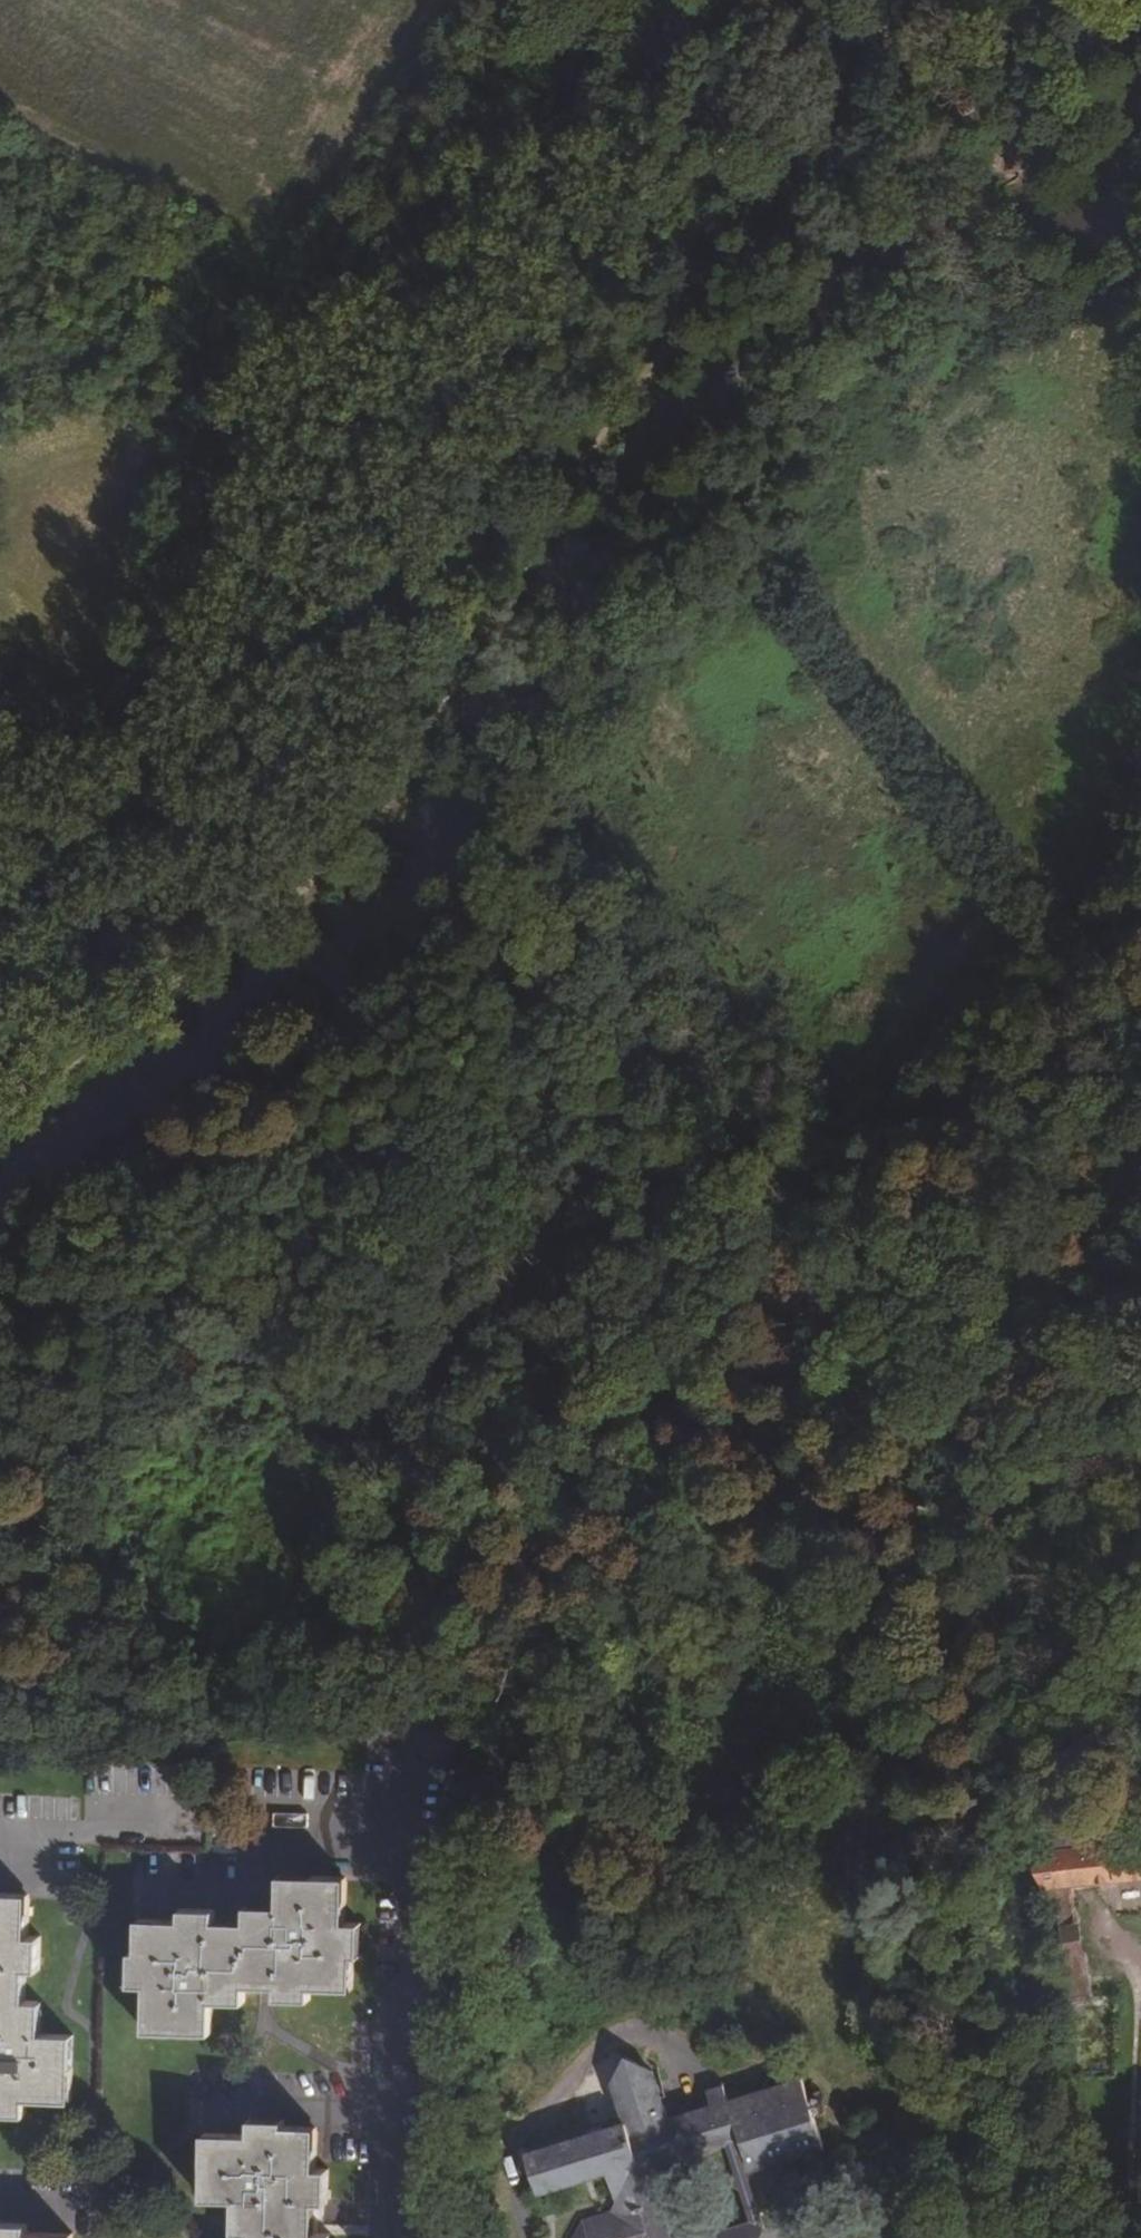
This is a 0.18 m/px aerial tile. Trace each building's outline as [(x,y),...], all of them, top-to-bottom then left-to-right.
[(1042,1833),(1045,1854),(1108,1847),(1104,1824),(1042,1833)] [(1030,1857),(1053,1908),(1055,1915),(1056,1919),(1065,1996),(1089,1995),(1068,1885),(1140,1877),(1140,1844),(1108,1847),(1045,1854),(1030,1857)] [(182,1922),(141,1923),(140,1954),(140,1986),(147,1986),(146,2030),(181,2029),(182,2024),(212,2023),(213,2002),(213,1995),(247,1995),(248,1988),(247,1981),(278,1981),(277,1988),(277,2000),(309,2001),(309,1990),(352,1989),(352,1958),(352,1927),(343,1926),(343,1880),(311,1880),(311,1886),(277,1885),(277,1910),(277,1916),(248,1916),(248,1924),(248,1931),(217,1930),(217,1924),(217,1912),(183,1912),(182,1922)] [(20,2103),(21,2098),(65,2098),(66,2063),(59,2063),(60,2034),(41,2032),(32,2032),(33,2000),(24,1999),(15,1999),(17,1972),(25,1972),(37,1973),(38,1939),(27,1937),(28,1895),(0,1893),(0,2104),(20,2103)] [(359,1927),(352,1927),(352,1958),(360,1958),(359,1927)] [(25,1972),(17,1972),(15,1999),(24,1999),(25,1972)] [(40,1999),(33,2000),(32,2032),(41,2032),(40,1999)] [(68,2034),(60,2034),(59,2063),(66,2063),(68,2034)] [(610,2214),(580,2223),(572,2237),(667,2237),(660,2213),(665,2205),(656,2200),(648,2169),(686,2157),(695,2162),(700,2153),(738,2141),(747,2170),(821,2147),(799,2078),(725,2102),(720,2085),(703,2090),(708,2107),(664,2121),(649,2072),(623,2059),(609,2085),(622,2124),(523,2156),(535,2195),(605,2172),(615,2203),(610,2214)] [(20,2103),(0,2104),(0,2111),(20,2112),(20,2103)] [(201,2135),(201,2169),(207,2169),(207,2200),(230,2201),(237,2200),(238,2234),(246,2234),(255,2235),(255,2237),(321,2237),(321,2236),(311,2236),(305,2236),(305,2205),(311,2205),(325,2205),(324,2171),(314,2171),(313,2126),(279,2126),(249,2126),(248,2134),(201,2135)] [(237,2200),(230,2201),(231,2234),(238,2234),(237,2200)] [(67,2234),(21,2233),(21,2226),(0,2225),(0,2237),(67,2237),(67,2234)]
